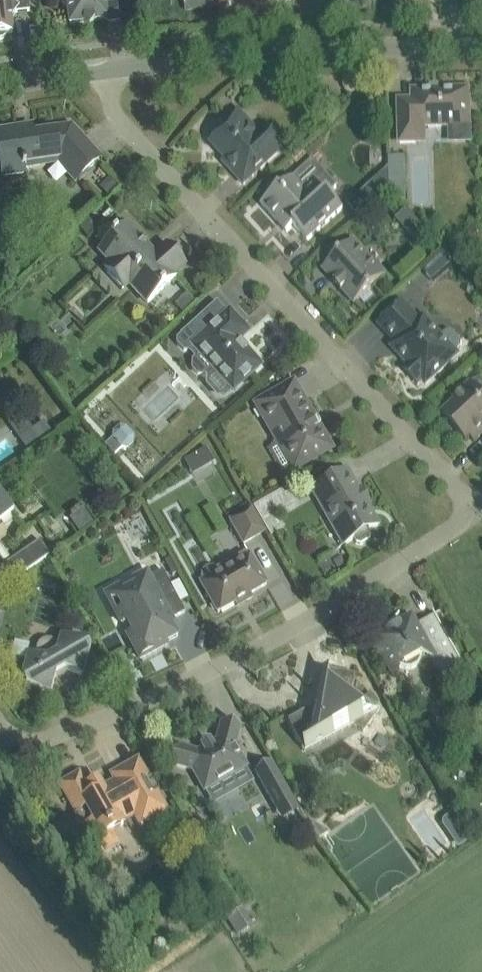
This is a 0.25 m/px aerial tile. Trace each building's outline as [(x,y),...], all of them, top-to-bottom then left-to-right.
[(3,38),(6,36),(8,34),(8,33),(13,32),(11,17),(15,12),(30,10),(28,0),(0,0),(0,39),(3,38)] [(118,0),(65,0),(62,5),(68,10),(69,23),(83,21),(89,26),(94,20),(108,19),(106,5),(118,4),(118,0)] [(185,10),(218,6),(218,10),(296,1),(296,0),(183,0),(185,10)] [(470,125),(469,109),(469,89),(413,91),(413,100),(399,101),(400,142),(424,142),(424,126),(470,125)] [(287,145),(284,141),(271,127),(257,139),(247,128),(251,125),(239,111),(223,125),(227,130),(212,143),(227,160),(224,163),(244,185),(276,156),(287,145)] [(85,171),(100,158),(74,129),(70,133),(64,127),(33,132),(32,126),(0,131),(0,156),(3,176),(24,173),(23,167),(58,162),(75,180),(85,171)] [(379,199),(390,190),(389,168),(368,187),(379,199)] [(109,177),(99,186),(108,196),(118,187),(109,177)] [(308,241),(322,227),(343,208),(328,192),(328,193),(317,181),(305,192),(292,178),(280,189),(280,188),(262,204),(276,220),(280,217),(289,227),(286,230),(287,232),(294,225),(308,241)] [(407,209),(395,219),(413,239),(425,229),(407,209)] [(100,225),(91,216),(79,226),(89,236),(100,225)] [(148,303),(161,291),(176,278),(173,275),(185,263),(168,244),(154,257),(146,248),(147,247),(126,224),(99,249),(111,263),(104,269),(122,289),(129,282),(148,303)] [(355,304),(369,291),(386,276),(354,241),(323,270),(335,283),(335,284),(341,292),(342,291),(355,304)] [(187,294),(175,304),(182,313),(194,303),(187,294)] [(441,335),(424,317),(420,321),(403,303),(379,324),(396,343),(392,347),(409,366),(405,370),(418,385),(423,381),(426,384),(441,371),(459,354),(457,353),(459,352),(462,348),(462,343),(460,339),(455,333),(451,331),(446,331),(442,334),(441,335)] [(177,338),(177,343),(184,351),(189,351),(195,358),(193,360),(192,368),(198,375),(207,375),(212,371),(223,382),(231,392),(233,390),(245,379),(260,365),(238,341),(242,337),(248,331),(241,324),(229,311),(212,327),(202,316),(187,329),(182,334),(177,338)] [(472,383),(455,398),(457,401),(443,414),(466,440),(470,436),(475,441),(479,436),(481,434),(481,395),(472,383)] [(292,470),(314,458),(331,448),(320,427),(317,429),(311,419),(314,417),(305,402),(301,404),(289,384),(256,403),(277,440),(275,441),(292,470)] [(135,435),(127,426),(120,425),(113,431),(113,437),(106,444),(114,454),(121,448),(128,448),(135,442),(135,435)] [(27,450),(42,441),(34,428),(19,438),(27,450)] [(207,447),(185,459),(193,474),(215,461),(207,447)] [(312,489),(343,543),(344,544),(354,539),(356,543),(361,544),(369,539),(370,535),(368,531),(378,525),(346,469),(312,489)] [(288,486),(253,507),(263,525),(274,518),(299,504),(288,486)] [(13,512),(0,492),(0,521),(13,512)] [(84,507),(70,517),(79,531),(93,522),(84,507)] [(229,520),(242,543),(266,530),(263,525),(253,507),(229,520)] [(50,555),(40,540),(6,563),(16,578),(50,555)] [(267,584),(257,567),(249,554),(219,571),(217,567),(213,566),(210,565),(206,567),(203,569),(201,573),(201,577),(203,580),(201,582),(208,594),(218,612),(241,599),(245,600),(246,600),(252,597),(250,594),(267,584)] [(170,558),(165,560),(173,575),(178,572),(170,558)] [(163,569),(151,575),(148,568),(131,577),(134,583),(122,590),(119,584),(103,592),(119,623),(125,619),(131,631),(127,633),(131,640),(140,658),(168,643),(167,641),(178,635),(172,624),(174,623),(163,602),(176,595),(163,569)] [(300,603),(300,589),(277,589),(277,603),(300,603)] [(463,666),(443,629),(433,611),(432,612),(433,615),(416,624),(411,616),(373,638),(382,655),(395,679),(399,664),(400,664),(402,665),(404,665),(405,665),(408,665),(409,665),(412,665),(413,664),(416,662),(417,661),(418,660),(420,658),(420,657),(421,656),(422,654),(461,665),(462,666),(463,666)] [(87,619),(73,616),(69,630),(83,634),(87,619)] [(90,649),(85,641),(60,634),(57,643),(54,640),(50,639),(46,639),(42,640),(39,643),(37,646),(36,650),(37,655),(28,652),(21,677),(26,686),(51,693),(56,674),(64,669),(83,674),(90,649)] [(354,674),(341,671),(322,667),(314,705),(288,719),(297,737),(304,751),(354,724),(364,731),(380,711),(351,688),(354,674)] [(246,766),(234,746),(239,729),(222,724),(217,741),(197,752),(180,747),(175,765),(193,770),(204,790),(246,766)] [(168,811),(148,776),(138,759),(112,774),(115,780),(103,787),(102,785),(100,786),(102,788),(94,793),(93,791),(90,793),(81,777),(62,787),(95,846),(98,845),(101,847),(106,847),(110,845),(112,841),(112,837),(114,835),(111,830),(123,824),(122,821),(134,814),(141,826),(168,811)] [(273,763),(254,773),(271,802),(289,792),(273,763)] [(455,814),(446,820),(462,844),(471,838),(455,814)] [(313,821),(309,823),(320,843),(331,836),(329,832),(313,821)] [(242,905),(227,915),(238,934),(254,924),(242,905)]
